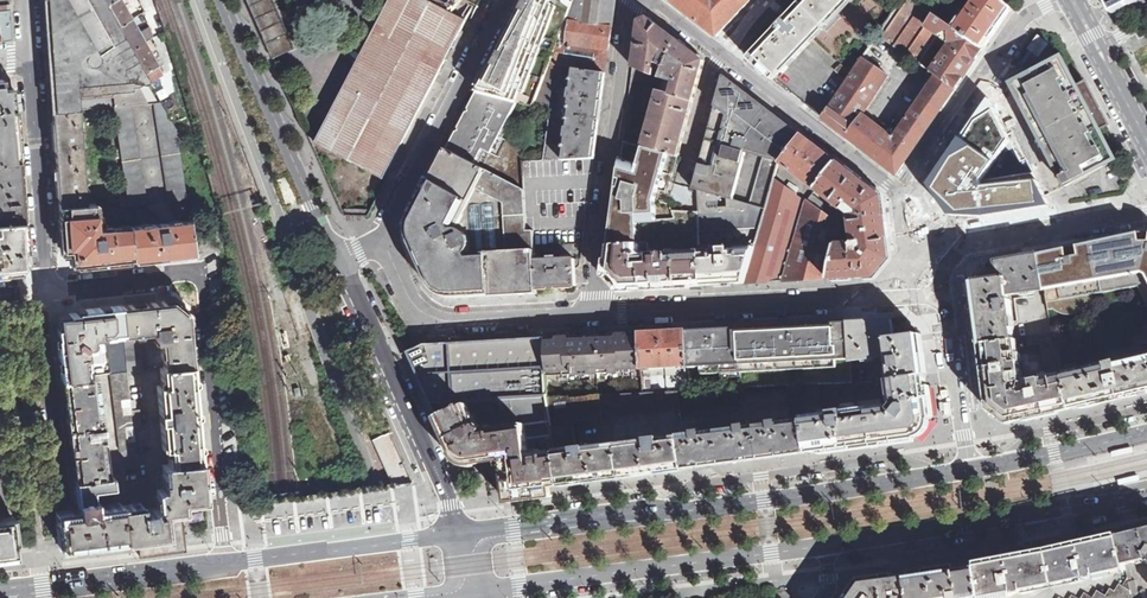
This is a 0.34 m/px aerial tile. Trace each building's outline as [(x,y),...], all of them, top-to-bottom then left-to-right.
[(9,0),(0,0),(0,40),(12,39),(9,0)] [(158,101),(147,83),(150,81),(132,49),(119,27),(106,4),(104,0),(45,0),(53,112),(79,110),(113,106),(130,104),(153,102),(158,101)] [(131,19),(120,0),(113,0),(106,4),(119,27),(131,19)] [(268,45),(269,44),(274,56),(296,50),(274,0),(248,0),(268,45)] [(427,0),(393,0),(318,145),(384,179),(466,21),(427,0)] [(466,21),(469,23),(478,6),(469,0),(427,0),(466,21)] [(480,95),(517,103),(534,106),(549,65),(573,3),(570,0),(526,0),(520,11),(504,42),(476,94),(480,95)] [(606,73),(616,0),(574,0),(573,3),(549,65),(561,67),(573,69),(606,73)] [(716,36),(751,0),(673,0),(671,1),(700,24),(716,36)] [(801,3),(801,2),(775,29),(748,58),(761,70),(762,70),(767,74),(773,79),(847,0),(804,0),(801,3)] [(956,89),(967,73),(979,55),(984,48),(952,26),(940,18),(932,13),(913,0),(900,0),(891,11),(877,35),(930,71),(956,89)] [(984,48),(996,31),(997,31),(1000,26),(1010,7),(1003,0),(975,0),(962,19),(959,17),(952,26),(984,48)] [(1106,1),(1113,13),(1137,0),(1106,0),(1106,1)] [(935,8),(932,13),(940,18),(943,13),(935,8)] [(143,12),(134,16),(137,25),(147,21),(143,12)] [(648,74),(653,76),(655,62),(665,66),(677,40),(648,17),(640,20),(634,68),(648,74)] [(119,27),(132,49),(149,38),(153,36),(150,27),(148,27),(138,33),(131,19),(119,27)] [(132,49),(150,81),(162,74),(149,51),(155,48),(149,38),(132,49)] [(677,40),(665,66),(661,77),(676,82),(673,94),(659,90),(658,92),(694,101),(705,61),(677,40)] [(1012,83),(1066,186),(1116,160),(1098,126),(1106,122),(1088,87),(1080,91),(1062,57),(1012,83)] [(890,170),(897,175),(902,166),(912,152),(956,89),(930,71),(928,74),(935,78),(927,89),(930,91),(926,97),(922,94),(898,129),(895,128),(895,129),(887,124),(884,129),(863,114),(889,75),(862,58),(852,74),(847,81),(823,118),(853,141),(890,170)] [(561,67),(549,65),(534,106),(551,110),(561,67)] [(836,70),(847,81),(852,74),(841,65),(836,70)] [(632,77),(646,82),(648,74),(634,68),(632,77)] [(565,145),(546,144),(543,160),(561,159),(562,160),(594,158),(598,130),(604,88),(606,73),(573,69),(568,106),(569,106),(569,113),(564,112),(563,119),(568,120),(565,145)] [(631,86),(646,88),(655,91),(660,79),(653,76),(648,74),(646,82),(632,77),(631,86)] [(781,161),(801,135),(725,76),(723,76),(693,188),(698,190),(749,204),(766,209),(775,177),(780,161),(781,161)] [(21,161),(14,89),(4,90),(3,79),(0,79),(0,163),(21,161)] [(630,95),(645,96),(646,88),(631,86),(630,95)] [(678,156),(694,101),(658,92),(643,147),(678,156)] [(447,149),(524,189),(522,161),(522,155),(522,152),(520,149),(517,146),(514,144),(508,140),(516,125),(508,121),(517,103),(480,95),(467,120),(468,120),(467,123),(466,123),(465,125),(466,125),(460,136),(459,136),(451,151),(448,149),(447,149)] [(629,104),(643,105),(645,96),(630,95),(629,104)] [(168,201),(186,199),(176,129),(160,101),(158,101),(153,102),(168,201)] [(126,190),(128,204),(145,203),(130,104),(113,106),(126,190)] [(627,113),(642,114),(643,105),(629,104),(627,113)] [(1010,139),(993,109),(976,121),(962,144),(934,189),(946,201),(959,213),(984,210),(1000,209),(1040,205),(1037,182),(977,188),(978,183),(1010,139)] [(56,159),(83,157),(79,110),(53,112),(56,159)] [(626,122),(641,122),(642,114),(627,113),(626,122)] [(625,130),(639,132),(641,122),(626,122),(625,130)] [(631,143),(637,145),(639,132),(625,130),(624,141),(631,143)] [(817,188),(837,162),(801,135),(781,161),(817,188)] [(668,192),(678,156),(643,147),(637,145),(631,143),(624,141),(622,155),(617,190),(614,207),(656,209),(656,200),(659,190),(668,192)] [(454,299),(538,294),(538,288),(536,261),(535,246),(534,230),(526,231),(524,189),(447,149),(411,219),(409,223),(408,228),(409,233),(409,237),(410,242),(417,257),(418,256),(423,267),(422,268),(430,284),(434,290),(438,293),(444,296),(449,298),(454,299)] [(59,206),(86,204),(83,157),(56,159),(59,206)] [(0,163),(0,223),(25,221),(21,161),(0,163)] [(852,242),(836,242),(829,279),(875,277),(890,258),(888,246),(884,213),(882,197),(876,192),(837,162),(817,188),(850,213),(853,240),(852,242)] [(807,201),(805,200),(796,193),(792,190),(775,177),(766,209),(760,228),(757,239),(744,283),(782,281),(829,279),(836,242),(840,225),(839,224),(836,222),(818,209),(807,201)] [(120,205),(128,204),(126,190),(118,192),(120,205)] [(749,204),(698,190),(699,211),(699,215),(750,213),(749,204)] [(807,201),(818,209),(823,202),(812,194),(807,201)] [(71,266),(132,259),(129,226),(94,229),(93,224),(97,223),(95,203),(86,204),(59,206),(63,252),(70,251),(71,266)] [(750,213),(699,215),(700,231),(760,228),(766,209),(749,204),(750,213)] [(656,219),(656,209),(614,207),(613,234),(611,234),(612,245),(648,243),(648,254),(701,251),(701,249),(700,231),(699,215),(699,211),(673,210),(675,219),(656,219)] [(169,256),(194,253),(190,220),(129,226),(132,259),(169,255),(169,256)] [(14,272),(28,256),(26,238),(25,221),(0,223),(0,273),(14,272)] [(1038,254),(1045,289),(1048,310),(1054,309),(1056,311),(1059,312),(1062,314),(1064,314),(1067,315),(1070,315),(1073,315),(1076,314),(1080,312),(1083,310),(1086,308),(1088,306),(1090,303),(1091,301),(1092,297),(1093,294),(1138,287),(1146,303),(1146,236),(1139,236),(1088,245),(1038,254)] [(701,251),(703,286),(744,283),(757,239),(753,239),(746,243),(746,247),(701,249),(701,251)] [(648,243),(612,245),(609,245),(606,274),(608,275),(611,276),(619,285),(621,290),(703,286),(701,251),(648,254),(648,243)] [(1006,285),(1007,295),(1045,289),(1038,254),(997,261),(997,266),(1018,263),(1020,283),(1006,285)] [(538,288),(576,286),(575,259),(536,261),(538,288)] [(982,344),(1013,339),(1010,318),(1011,317),(1009,300),(1007,300),(1007,295),(1006,285),(1020,283),(1018,263),(1002,265),(997,266),(998,272),(999,275),(999,278),(973,282),(982,344)] [(164,368),(193,365),(188,313),(173,300),(120,305),(127,371),(144,369),(140,333),(155,331),(156,342),(161,341),(164,368)] [(62,380),(90,376),(87,347),(90,346),(92,345),(93,342),(93,338),(106,336),(110,373),(127,371),(120,305),(78,310),(79,312),(72,313),(59,314),(57,315),(56,316),(59,338),(56,338),(62,380)] [(893,379),(925,374),(923,352),(920,335),(895,338),(893,320),(879,321),(876,321),(857,322),(849,322),(851,359),(851,361),(890,356),(893,379)] [(729,329),(688,331),(690,367),(704,367),(704,376),(722,375),(723,389),(788,385),(799,385),(818,384),(852,382),(851,361),(851,359),(849,322),(809,324),(729,329)] [(640,333),(644,392),(676,391),(680,391),(690,391),(690,367),(688,331),(640,333)] [(550,397),(644,392),(640,333),(615,335),(615,343),(607,343),(606,342),(580,343),(580,336),(545,338),(550,397)] [(981,344),(990,408),(1009,423),(1017,421),(1048,414),(1072,409),(1062,367),(1054,334),(1013,339),(982,344),(981,344)] [(529,456),(557,452),(552,421),(550,397),(545,338),(523,339),(434,345),(427,345),(425,344),(408,352),(437,417),(466,404),(476,425),(485,430),(524,424),(529,456)] [(1146,391),(1146,356),(1141,357),(1141,359),(1133,361),(1133,359),(1091,370),(1091,372),(1084,373),(1083,371),(1079,373),(1076,363),(1062,367),(1072,409),(1092,404),(1137,394),(1146,391)] [(169,465),(202,462),(193,365),(164,368),(160,368),(161,385),(157,385),(163,448),(167,448),(169,465)] [(131,400),(127,371),(110,373),(111,379),(116,385),(112,389),(117,396),(113,399),(118,406),(114,409),(120,416),(116,419),(121,426),(117,429),(122,436),(118,439),(123,447),(119,450),(125,457),(137,455),(134,428),(131,400)] [(893,442),(917,438),(932,419),(925,374),(893,379),(889,380),(892,400),(894,400),(895,406),(892,408),(889,409),(888,405),(882,406),(880,399),(859,402),(860,409),(855,409),(854,402),(841,404),(842,411),(822,414),(818,384),(799,385),(804,420),(808,450),(808,453),(837,449),(893,442)] [(74,480),(108,475),(95,375),(90,376),(62,380),(74,480)] [(685,467),(808,450),(804,420),(792,421),(788,385),(681,400),(680,391),(676,391),(677,408),(681,435),(685,467)] [(685,467),(681,435),(577,448),(574,423),(595,421),(604,417),(677,408),(676,391),(644,392),(550,397),(552,421),(557,452),(561,485),(651,474),(678,471),(686,470),(685,467)] [(134,400),(131,400),(134,428),(142,427),(139,409),(136,410),(134,400)] [(557,452),(529,456),(524,424),(485,430),(476,425),(466,404),(437,417),(449,444),(455,457),(459,461),(464,464),(469,465),(502,460),(514,458),(516,480),(518,491),(539,488),(561,485),(557,452)] [(392,483),(412,482),(390,433),(390,432),(373,440),(392,483)] [(1114,455),(1135,449),(1134,445),(1112,450),(1113,453),(1114,455)] [(514,458),(502,460),(507,503),(539,499),(539,488),(518,491),(516,480),(514,458)] [(126,540),(134,539),(167,536),(165,513),(177,512),(185,511),(184,502),(205,500),(203,480),(202,462),(169,465),(163,465),(165,490),(158,491),(159,511),(143,512),(142,503),(121,505),(126,540)] [(1119,477),(1120,482),(1141,477),(1140,473),(1119,477)] [(61,549),(126,540),(121,505),(121,503),(95,506),(94,499),(111,497),(108,475),(74,480),(78,508),(56,511),(61,549)] [(180,543),(177,512),(165,513),(167,536),(134,539),(135,549),(136,551),(159,548),(181,545),(180,543)] [(17,555),(12,517),(0,519),(0,558),(17,555)] [(1118,535),(1125,566),(1146,561),(1146,528),(1118,535)] [(1125,566),(1118,535),(1070,546),(1018,557),(976,564),(983,597),(986,597),(998,595),(1125,570),(1125,566)] [(976,564),(963,566),(956,567),(949,568),(907,575),(910,597),(983,597),(976,564)] [(907,575),(899,576),(867,580),(862,580),(850,597),(910,597),(907,575)] [(1129,583),(1127,576),(1123,585),(1119,583),(1114,591),(1111,588),(1105,595),(1097,590),(1091,596),(1084,592),(1080,597),(1132,597),(1129,583)] [(1141,592),(1138,593),(1135,581),(1129,583),(1132,597),(1143,597),(1141,592)]
